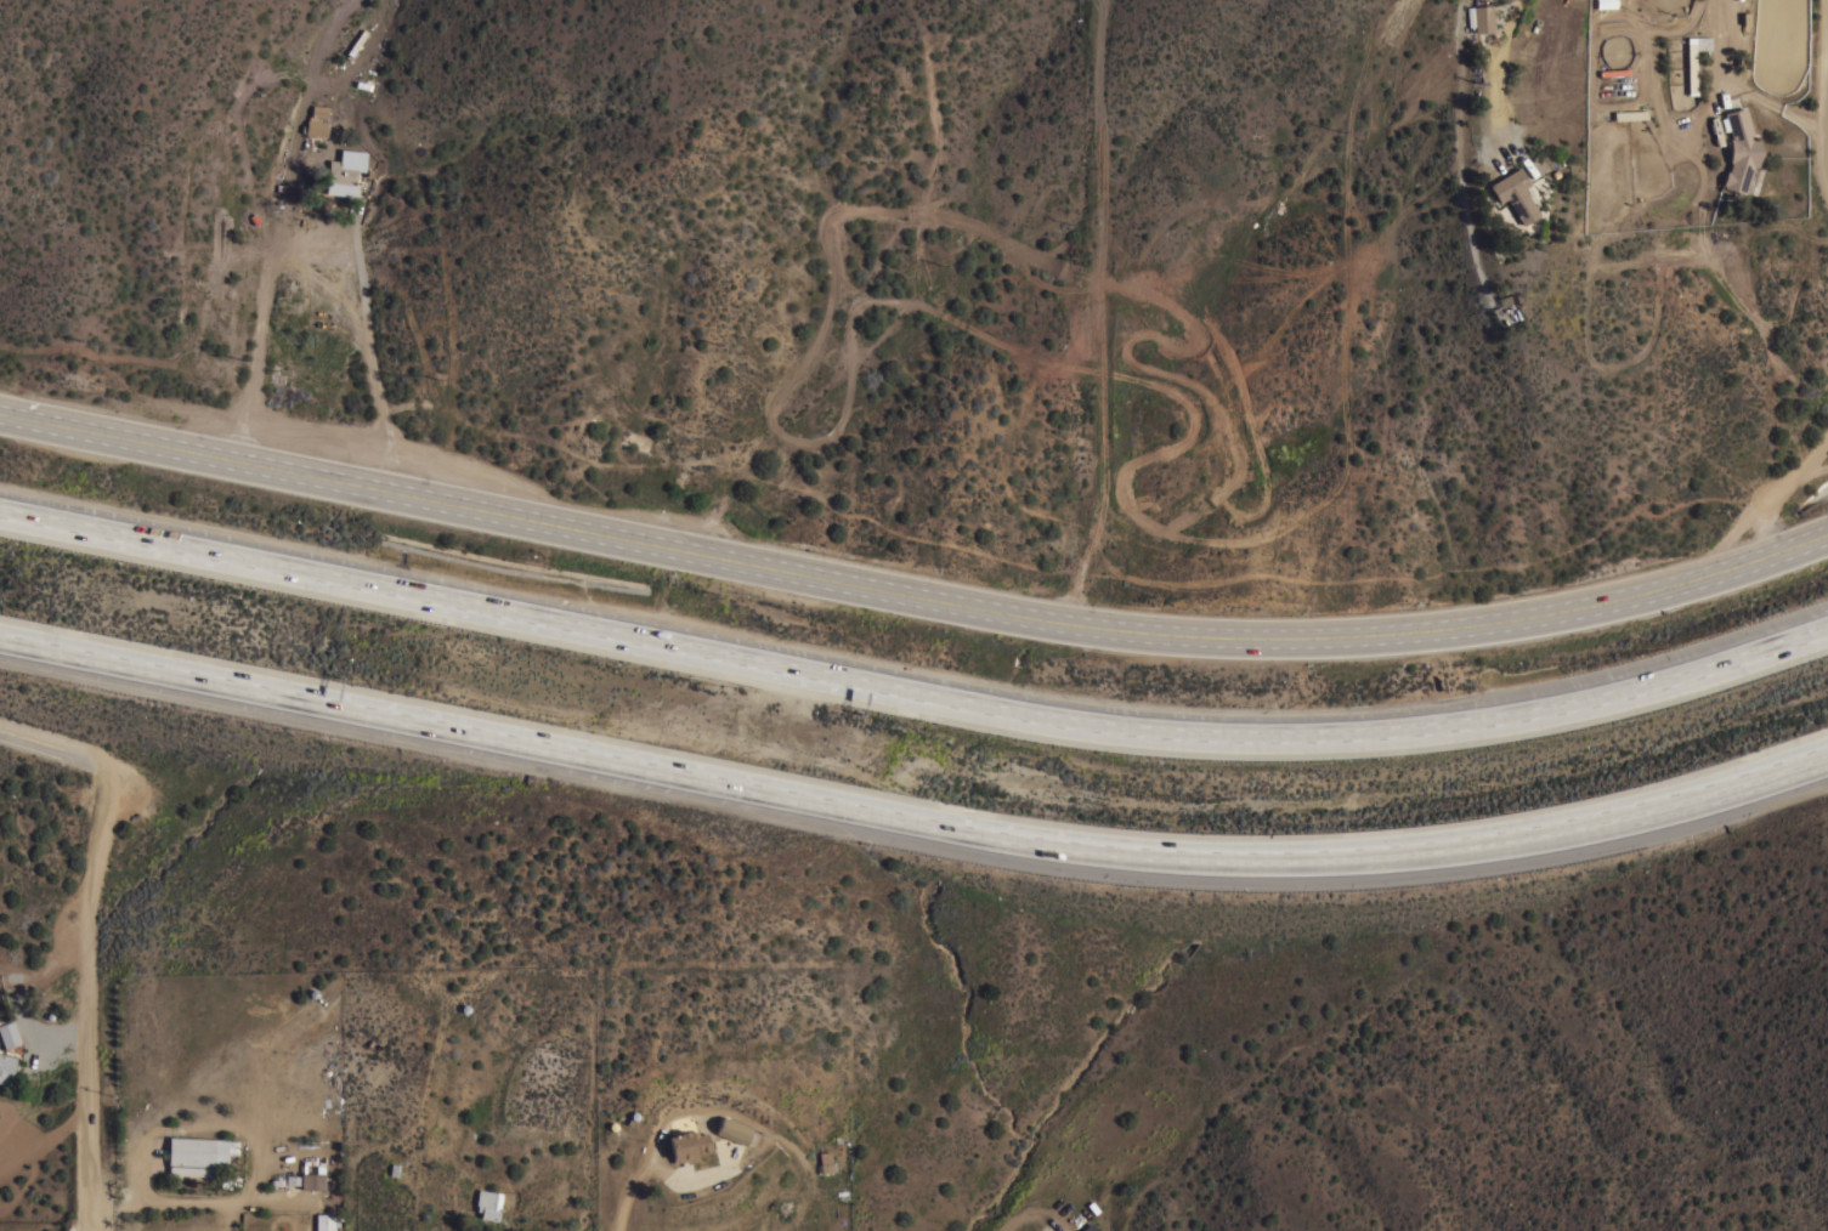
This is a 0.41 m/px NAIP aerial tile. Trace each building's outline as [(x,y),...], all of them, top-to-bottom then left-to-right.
[(1493,32),(1473,33),(1473,32),(1468,33),(1468,27),(1467,27),(1466,6),(1490,5),(1493,32)] [(362,29),(367,32),(351,57),(346,53),(362,29)] [(1686,38),(1694,38),(1710,38),(1710,51),(1696,51),(1697,96),(1687,96),(1686,38)] [(1604,72),(1606,91),(1627,88),(1625,69),(1604,72)] [(305,135),(306,132),(301,132),(302,125),(305,125),(306,119),(307,120),(307,115),(311,115),(312,104),(328,107),(327,118),(322,118),(321,121),(328,123),(327,137),(305,135)] [(1728,163),(1728,138),(1731,138),(1724,113),(1744,107),(1751,136),(1755,135),(1760,151),(1755,166),(1753,166),(1749,177),(1748,177),(1742,194),(1722,187),(1722,186),(1721,185),(1725,171),(1727,171),(1730,163),(1728,163)] [(367,152),(364,171),(357,170),(353,197),(324,194),(329,159),(339,160),(340,148),(367,152)] [(1516,166),(1527,185),(1521,188),(1536,215),(1519,226),(1502,199),(1496,203),(1485,186),(1516,166)] [(4,1049),(0,1038),(0,1018),(5,1016),(9,1015),(11,1020),(12,1020),(21,1043),(4,1049)] [(9,1084),(0,1083),(0,1054),(16,1056),(12,1077),(10,1077),(9,1084)] [(673,1163),(668,1136),(679,1134),(679,1133),(689,1130),(689,1133),(697,1130),(698,1134),(707,1133),(711,1150),(695,1153),(696,1158),(673,1163)] [(227,1139),(226,1168),(213,1167),(213,1175),(168,1174),(169,1164),(168,1164),(169,1136),(215,1139),(227,1139)] [(819,1173),(819,1165),(820,1164),(819,1153),(831,1152),(832,1163),(833,1163),(834,1172),(819,1173)] [(324,1173),(324,1190),(300,1189),(300,1185),(285,1185),(285,1175),(300,1175),(300,1173),(324,1173)] [(497,1220),(480,1218),(481,1212),(476,1210),(477,1206),(475,1204),(479,1189),(502,1192),(497,1220)] [(334,1214),(334,1230),(316,1230),(316,1214),(334,1214)] [(1091,1221),(1100,1230),(1080,1230),(1091,1221)]
